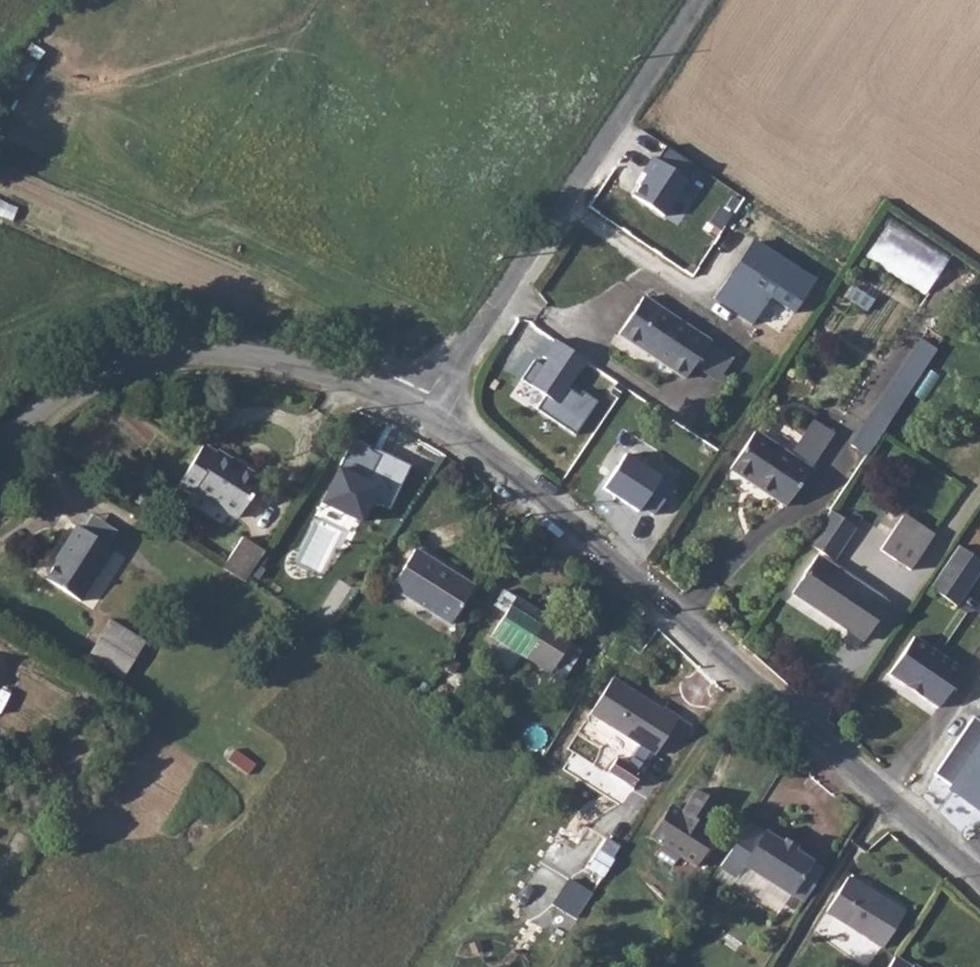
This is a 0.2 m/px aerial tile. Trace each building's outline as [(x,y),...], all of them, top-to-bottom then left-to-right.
[(890,218),(867,257),(928,293),(951,254),(890,218)] [(811,276),(750,236),(713,296),(772,337),(811,276)] [(707,339),(637,294),(614,334),(680,377),(707,339)] [(589,360),(554,338),(526,382),(548,395),(538,412),(577,437),(598,404),(571,388),(589,360)] [(882,430),(914,385),(899,374),(868,419),(882,430)] [(816,465),(760,426),(733,464),(789,504),(816,465)] [(351,438),(319,504),(364,525),(375,503),(390,510),(411,467),(351,438)] [(204,486),(245,514),(268,477),(228,448),(223,453),(212,446),(187,483),(198,492),(204,486)] [(661,478),(624,454),(601,489),(638,513),(661,478)] [(936,526),(905,505),(880,544),(912,564),(936,526)] [(50,578),(86,600),(121,549),(82,524),(62,551),(68,555),(50,578)] [(231,566),(255,581),(273,552),(249,537),(231,566)] [(393,582),(452,618),(474,582),(431,555),(434,550),(419,541),(393,582)] [(959,543),(933,585),(955,602),(979,565),(979,557),(959,543)] [(893,598),(823,554),(798,594),(867,638),(893,598)] [(330,576),(295,555),(280,578),(314,600),(330,576)] [(507,608),(491,632),(551,669),(573,633),(531,606),(533,603),(517,592),(516,594),(503,586),(494,600),(507,608)] [(95,654),(132,676),(153,644),(117,621),(95,654)] [(919,635),(894,672),(945,705),(968,668),(919,635)] [(594,717),(658,757),(682,717),(665,707),(664,710),(617,680),(594,717)] [(935,774),(952,786),(949,792),(978,811),(979,809),(979,721),(973,717),(935,774)] [(635,743),(629,751),(624,747),(608,770),(632,786),(652,755),(635,743)] [(727,804),(707,789),(690,816),(679,811),(662,837),(672,845),(666,853),(685,865),(690,858),(704,866),(712,854),(720,854),(728,842),(712,830),(727,804)] [(800,892),(821,859),(800,846),(804,841),(795,835),(791,842),(760,821),(730,867),(746,878),(754,867),(799,894),(800,892)] [(608,838),(580,883),(570,876),(552,904),(576,919),(622,846),(608,838)] [(813,901),(834,868),(821,859),(800,892),(813,901)] [(730,867),(725,876),(741,886),(744,882),(789,910),(799,894),(754,867),(746,878),(730,867)] [(906,915),(848,876),(826,911),(884,949),(906,915)] [(897,957),(891,966),(915,966),(897,957)]
